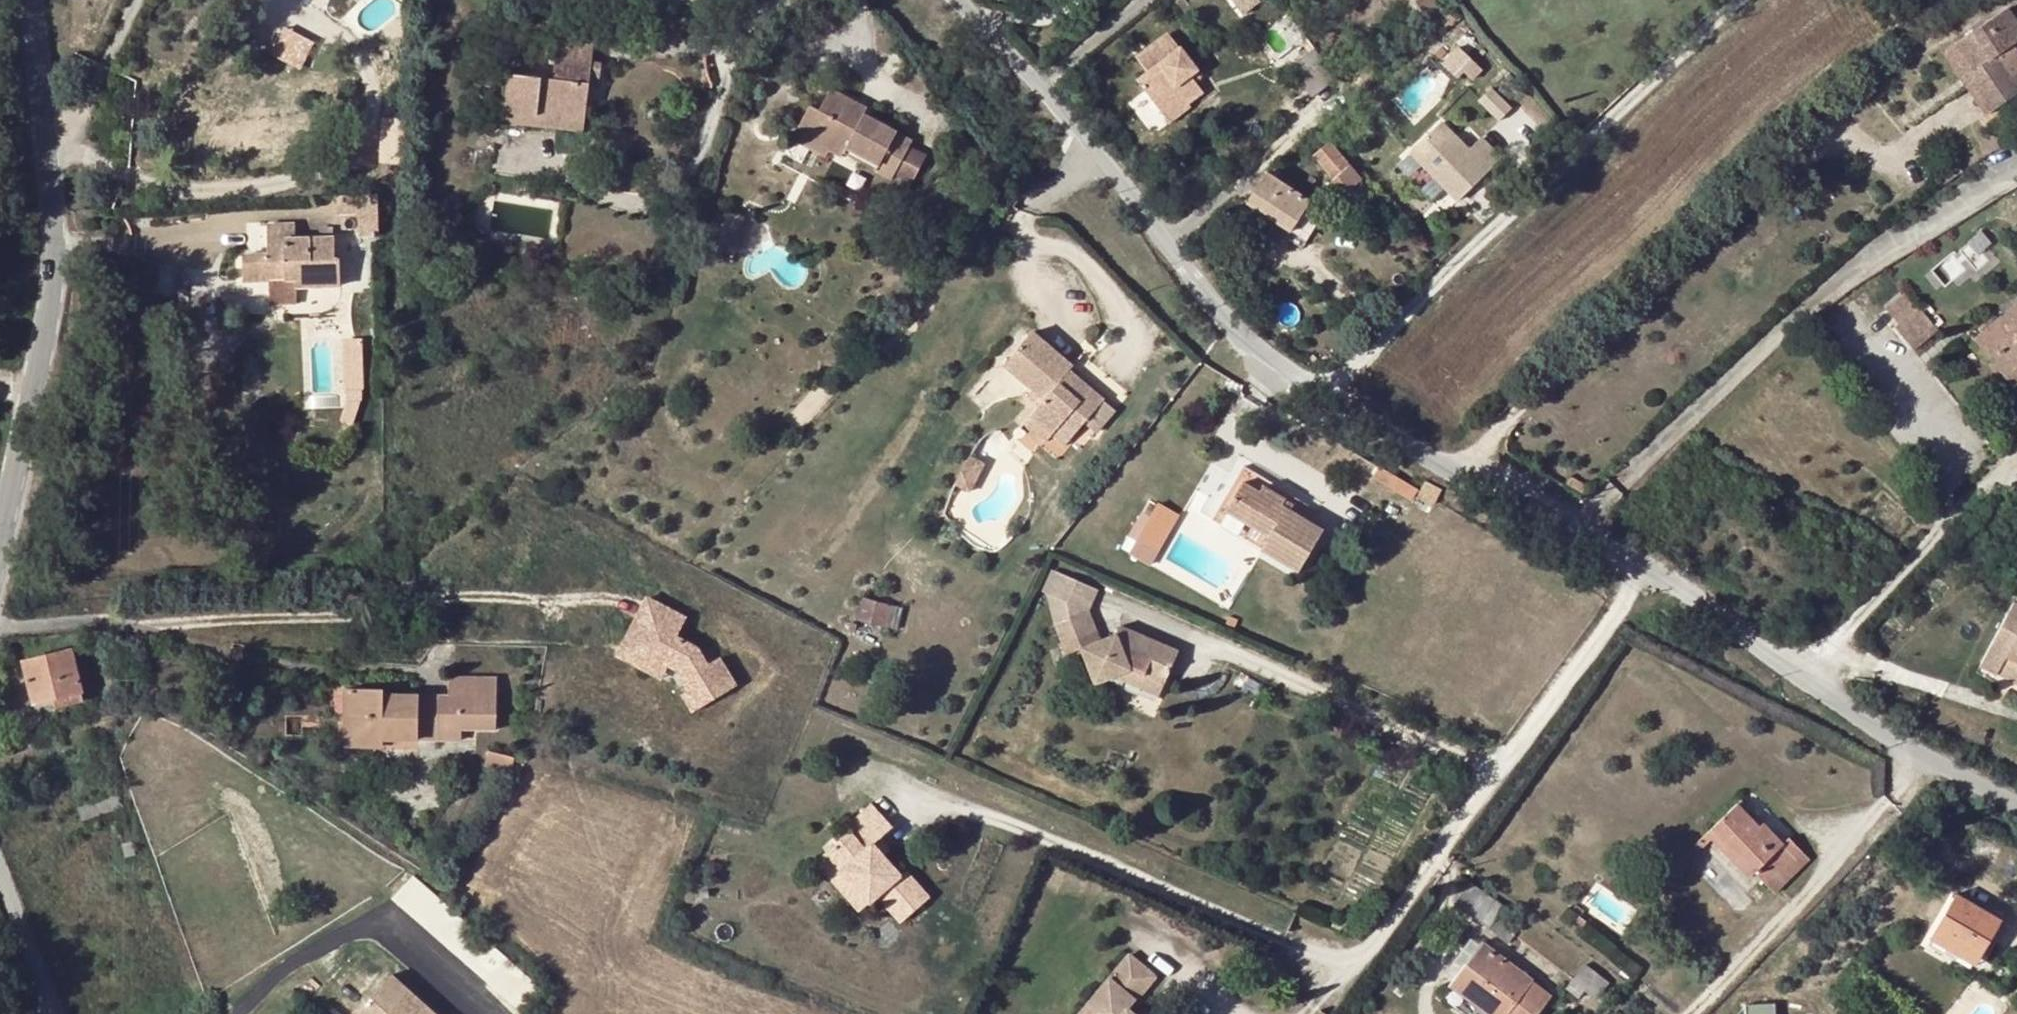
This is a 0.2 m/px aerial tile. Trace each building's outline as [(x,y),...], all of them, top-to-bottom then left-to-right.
[(1261,4),(1258,0),(1232,0),(1244,16),(1261,4)] [(1416,3),(1421,9),(1433,0),(1420,0),(1416,3)] [(2008,8),(1956,44),(1945,53),(1967,87),(1973,83),(1992,112),(2016,94),(2016,74),(2012,77),(1997,57),(2014,44),(2016,42),(2016,21),(2008,8)] [(1151,77),(1174,107),(1196,90),(1201,96),(1217,84),(1208,73),(1203,67),(1209,61),(1180,26),(1149,50),(1163,67),(1151,77)] [(528,37),(510,35),(501,113),(500,123),(583,131),(584,122),(589,85),(592,63),(594,45),(557,41),(553,80),(523,77),(528,37)] [(2016,74),(2016,49),(2014,44),(1997,57),(2012,77),(2016,74)] [(1469,70),(1448,48),(1433,62),(1447,77),(1451,73),(1458,80),(1469,70)] [(1209,61),(1203,67),(1208,73),(1214,68),(1209,61)] [(602,64),(592,63),(589,85),(600,86),(602,64)] [(864,116),(855,111),(858,104),(832,90),(820,112),(810,107),(799,127),(817,137),(814,143),(830,152),(842,158),(843,155),(847,148),(880,166),(897,134),(864,116)] [(1204,99),(1201,96),(1196,90),(1174,107),(1182,117),(1204,99)] [(1490,92),(1476,106),(1496,125),(1510,112),(1490,92)] [(1100,110),(1090,96),(1084,100),(1095,114),(1100,110)] [(858,104),(855,111),(864,116),(868,109),(858,104)] [(814,143),(817,137),(799,127),(792,140),(826,158),(830,152),(814,143)] [(1458,202),(1487,174),(1441,127),(1412,155),(1458,202)] [(914,142),(897,134),(880,166),(847,148),(843,155),(891,181),(895,175),(912,146),(914,142)] [(1361,182),(1330,143),(1314,157),(1335,179),(1326,187),(1339,201),(1361,182)] [(912,183),(927,154),(912,146),(895,175),(912,183)] [(1254,200),(1250,207),(1269,219),(1291,233),(1311,204),(1268,177),(1263,185),(1279,194),(1269,210),(1254,200)] [(1269,210),(1279,194),(1263,185),(1254,200),(1269,210)] [(378,196),(336,198),(337,216),(360,215),(361,238),(379,237),(378,196)] [(1311,204),(1291,233),(1269,219),(1266,223),(1305,248),(1326,214),(1311,204)] [(334,259),(334,238),(295,239),(294,224),(267,224),(268,255),(243,255),(244,281),(268,280),(295,280),(296,287),(340,286),(339,258),(334,259)] [(296,289),(296,287),(295,280),(268,280),(268,289),(296,289)] [(1938,330),(1919,306),(1918,308),(1904,292),(1885,308),(1898,324),(1894,327),(1914,350),(1938,330)] [(1981,335),(1976,339),(2016,390),(2016,306),(1981,335)] [(1083,426),(1103,403),(1070,373),(1073,370),(1033,335),(1005,367),(1044,402),(1030,419),(1052,438),(1058,430),(1070,441),(1083,426)] [(362,352),(345,352),(346,395),(344,399),(346,399),(340,420),(353,425),(363,396),(362,352)] [(1115,414),(1103,403),(1083,426),(1087,430),(1094,436),(1115,414)] [(1045,445),(1052,438),(1030,419),(1024,426),(1045,445)] [(1064,448),(1070,441),(1058,430),(1052,438),(1064,448)] [(969,491),(984,463),(970,455),(954,483),(969,491)] [(1243,467),(1219,508),(1267,536),(1261,549),(1298,570),(1321,530),(1310,524),(1317,511),(1243,467)] [(1433,503),(1435,500),(1442,488),(1427,480),(1420,492),(1419,495),(1433,503)] [(1157,564),(1178,509),(1149,498),(1128,553),(1157,564)] [(1211,520),(1261,549),(1267,536),(1219,508),(1211,520)] [(941,528),(950,521),(945,512),(935,519),(941,528)] [(1089,612),(1098,591),(1053,572),(1044,594),(1047,595),(1054,627),(1083,615),(1089,612)] [(643,594),(611,655),(659,679),(666,666),(677,671),(688,691),(697,708),(739,685),(722,654),(706,663),(697,646),(674,634),(684,615),(643,594)] [(884,629),(890,606),(863,599),(858,622),(884,629)] [(2013,602),(1980,664),(1997,674),(1997,672),(2003,662),(2016,670),(2016,604),(2013,602)] [(1083,615),(1096,643),(1101,641),(1089,612),(1083,615)] [(1121,625),(1117,634),(1101,641),(1096,643),(1083,615),(1054,627),(1067,655),(1079,649),(1095,684),(1114,675),(1131,669),(1164,684),(1179,651),(1121,625)] [(36,704),(56,699),(82,692),(81,688),(89,687),(85,673),(78,675),(72,649),(23,662),(36,704)] [(2003,662),(1997,672),(2016,683),(2016,670),(2003,662)] [(1164,684),(1131,669),(1114,675),(1159,696),(1164,684)] [(495,729),(494,677),(447,679),(447,697),(417,696),(383,696),(383,691),(353,691),(353,710),(353,715),(345,715),(345,739),(383,741),(384,741),(388,741),(418,741),(461,742),(461,730),(495,729)] [(697,708),(688,691),(679,696),(688,713),(697,708)] [(84,699),(82,692),(56,699),(58,706),(84,699)] [(383,748),(383,741),(345,739),(344,748),(383,748)] [(486,767),(509,774),(514,758),(490,751),(486,767)] [(82,820),(119,807),(121,807),(113,785),(105,787),(108,798),(78,808),(82,820)] [(1739,804),(1762,828),(1765,825),(1742,801),(1739,804)] [(1712,840),(1721,850),(1727,844),(1755,872),(1766,885),(1802,852),(1790,839),(1785,845),(1765,825),(1762,828),(1739,804),(1706,835),(1712,840)] [(930,904),(889,861),(878,848),(884,843),(894,833),(874,813),(845,841),(847,843),(817,871),(861,918),(876,904),(902,931),(930,904)] [(1701,851),(1712,840),(1706,835),(1696,845),(1701,851)] [(125,857),(134,854),(131,843),(121,846),(125,857)] [(878,848),(889,861),(896,856),(884,843),(878,848)] [(1755,872),(1727,844),(1721,850),(1748,879),(1755,872)] [(1811,860),(1802,852),(1766,885),(1775,894),(1811,860)] [(412,878),(391,902),(519,1013),(526,1013),(544,994),(412,878)] [(1956,896),(1932,938),(1951,949),(1955,942),(1980,957),(2001,922),(1956,896)] [(1976,963),(1980,957),(1955,942),(1951,949),(1932,938),(1928,946),(1954,960),(1958,953),(1976,963)] [(1446,972),(1456,980),(1481,947),(1472,940),(1446,972)] [(1553,995),(1483,944),(1481,947),(1456,980),(1452,986),(1490,1013),(1538,1013),(1553,995)] [(1129,1010),(1155,977),(1130,956),(1118,969),(1081,1013),(1134,1013),(1129,1010)] [(1608,982),(1585,964),(1567,989),(1580,999),(1585,992),(1595,1000),(1608,982)] [(359,1013),(434,1013),(392,976),(359,1013)] [(1869,998),(1858,990),(1850,1001),(1861,1009),(1869,998)] [(1746,1006),(1746,1013),(1777,1013),(1777,1006),(1746,1006)]
